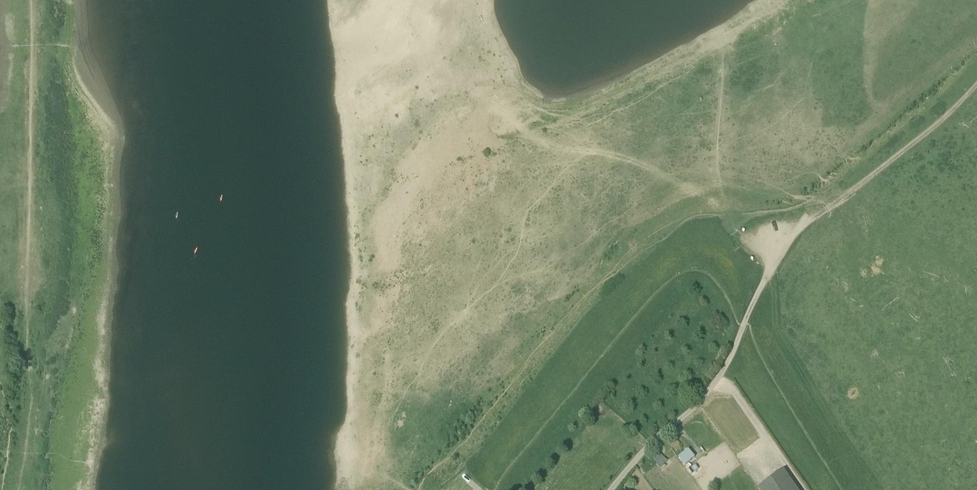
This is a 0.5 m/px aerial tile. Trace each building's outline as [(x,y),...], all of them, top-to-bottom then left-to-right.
[(689,448),(679,456),(685,465),(696,457),(689,448)] [(661,466),(668,461),(662,453),(655,458),(661,466)] [(760,489),(797,489),(783,470),(758,487),(758,488),(760,489)]
